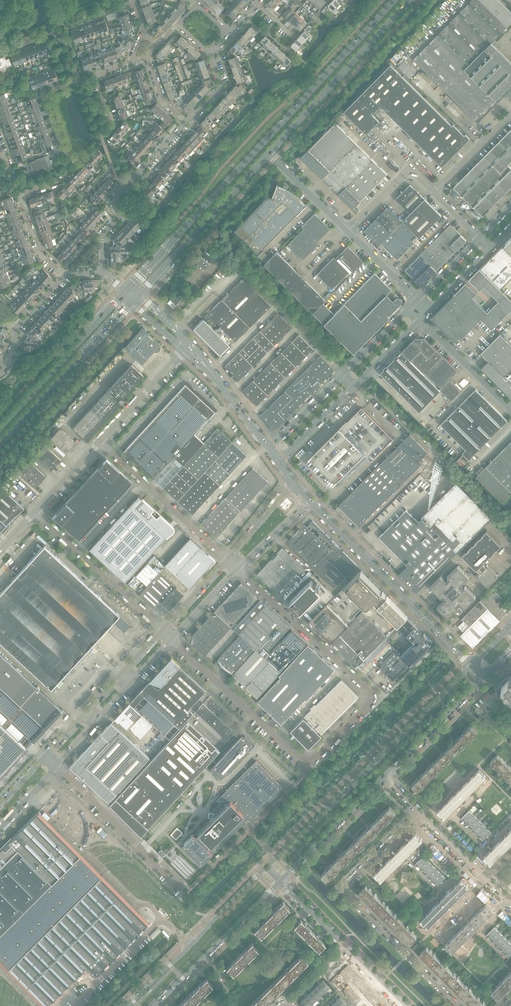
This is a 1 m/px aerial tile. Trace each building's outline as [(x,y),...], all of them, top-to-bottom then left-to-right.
[(214,10),(220,4),(216,0),(211,7),(214,10)] [(272,0),(269,0),(267,3),(274,9),(277,5),(272,0)] [(324,0),(321,0),(315,6),(319,9),(326,2),(324,0)] [(496,47),(492,43),(491,43),(499,35),(501,33),(507,27),(506,27),(507,26),(510,23),(510,11),(500,0),(472,0),(470,2),(468,4),(460,12),(458,14),(450,23),(450,22),(448,24),(448,25),(440,33),(439,33),(437,35),(438,35),(429,43),(427,45),(419,53),(417,55),(413,60),(475,121),(479,116),(479,117),(481,115),(481,114),(489,106),(491,104),(510,84),(510,62),(496,47)] [(243,6),(236,1),(233,4),(239,10),(243,6)] [(336,8),(330,2),(326,6),(332,11),(336,8)] [(185,9),(179,4),(179,3),(175,7),(181,13),(185,9)] [(224,7),(220,4),(214,10),(218,14),(219,13),(224,18),(228,14),(226,12),(223,15),(220,12),(224,7)] [(239,10),(233,4),(229,8),(236,14),(239,10)] [(181,13),(175,7),(172,11),(178,17),(181,13)] [(236,14),(229,8),(226,12),(228,14),(230,16),(232,18),(236,14)] [(288,20),(295,13),(291,9),(290,10),(287,8),(287,9),(283,13),(285,15),(284,16),(288,20)] [(178,17),(172,11),(168,15),(174,20),(178,17)] [(121,16),(119,17),(118,17),(120,21),(130,18),(128,13),(127,14),(124,15),(121,16)] [(292,24),(299,16),(295,13),(288,20),(292,24)] [(152,20),(155,19),(154,14),(145,17),(148,25),(154,23),(152,20)] [(174,20),(168,15),(165,18),(171,24),(174,20)] [(296,27),(303,19),(299,16),(292,24),(296,27)] [(171,24),(165,18),(161,22),(167,28),(171,24)] [(109,30),(104,19),(100,20),(104,32),(109,30)] [(300,31),(307,23),(303,19),(296,27),(300,31)] [(104,32),(100,20),(96,22),(100,33),(104,32)] [(100,33),(96,22),(92,23),(96,35),(100,33)] [(133,26),(131,22),(121,26),(123,30),(124,30),(132,27),(133,26)] [(167,28),(161,22),(158,26),(164,32),(167,28)] [(96,35),(92,23),(87,25),(91,36),(96,35)] [(91,36),(87,25),(83,26),(87,38),(91,36)] [(259,31),(252,25),(247,30),(253,36),(256,33),(257,34),(259,31)] [(87,38),(83,26),(79,28),(83,39),(87,38)] [(164,32),(158,26),(154,30),(160,36),(164,32)] [(83,39),(79,28),(75,30),(79,41),(83,39)] [(79,41),(75,30),(70,31),(74,43),(79,41)] [(253,36),(247,30),(243,34),(249,40),(253,36)] [(310,36),(304,30),(300,34),(306,40),(310,36)] [(249,40),(243,34),(240,38),(246,44),(248,46),(252,42),(249,40)] [(306,40),(300,34),(297,38),(302,44),(306,40)] [(262,46),(268,39),(264,35),(257,43),(260,46),(261,45),(262,46)] [(179,46),(185,39),(181,36),(179,38),(177,40),(175,42),(174,43),(176,45),(177,44),(179,46)] [(132,42),(123,38),(123,37),(121,42),(130,46),(130,47),(132,42)] [(246,44),(240,38),(236,42),(242,48),(246,44)] [(302,44),(297,38),(293,42),(299,47),(302,44)] [(182,50),(189,43),(185,39),(179,46),(180,47),(179,48),(182,50)] [(265,50),(272,43),(268,39),(262,46),(263,47),(263,48),(265,50)] [(48,52),(44,41),(39,43),(44,54),(48,52)] [(174,47),(169,43),(168,42),(167,41),(164,45),(170,51),(174,47)] [(128,50),(130,46),(121,42),(119,46),(124,52),(125,49),(128,50)] [(245,50),(242,48),(236,42),(233,45),(239,51),(241,54),(245,50)] [(299,47),(293,42),(290,46),(296,51),(299,47)] [(44,54),(39,43),(35,44),(39,56),(44,54)] [(187,53),(192,46),(189,43),(182,50),(184,53),(185,52),(187,53)] [(270,53),(276,46),(272,43),(265,50),(268,52),(269,52),(270,53)] [(39,56),(35,44),(31,46),(35,57),(39,56)] [(170,51),(164,45),(160,49),(167,55),(170,51)] [(239,51),(233,45),(229,49),(235,55),(239,51)] [(35,57),(31,46),(27,47),(31,59),(35,57)] [(124,52),(119,46),(115,48),(119,56),(123,55),(122,52),(124,52)] [(189,57),(196,50),(192,46),(187,53),(188,54),(187,55),(189,57)] [(273,57),(280,50),(276,46),(270,53),(271,54),(270,55),(273,57)] [(31,59),(27,47),(23,49),(27,60),(31,59)] [(119,57),(119,56),(115,48),(115,47),(110,49),(114,59),(119,57)] [(110,60),(106,50),(106,49),(105,48),(102,49),(101,50),(102,52),(106,62),(110,60)] [(27,60),(23,49),(18,50),(23,62),(27,60)] [(167,55),(160,49),(157,53),(163,58),(163,59),(167,55)] [(23,62),(18,50),(14,52),(18,64),(23,62)] [(202,55),(196,50),(189,57),(192,60),(193,59),(194,60),(197,57),(197,59),(202,57),(202,55)] [(277,60),(283,53),(280,50),(273,57),(275,59),(276,58),(277,60)] [(18,64),(14,52),(10,54),(14,65),(18,64)] [(280,64),(287,56),(283,53),(277,60),(279,61),(278,62),(280,64)] [(1,71),(2,72),(3,72),(4,72),(5,71),(5,70),(6,69),(6,68),(6,67),(11,65),(9,57),(5,59),(4,56),(0,57),(0,70),(1,71)] [(239,61),(238,57),(236,57),(236,56),(235,56),(230,58),(228,59),(230,64),(239,61)] [(285,67),(291,60),(287,56),(280,64),(283,66),(284,65),(285,67)] [(89,68),(85,58),(81,60),(84,70),(89,68)] [(205,64),(203,59),(195,62),(196,63),(194,64),(196,67),(205,64)] [(416,72),(404,60),(398,67),(409,78),(416,72)] [(239,66),(239,64),(240,64),(239,61),(230,64),(231,69),(239,66)] [(167,68),(165,62),(156,66),(157,66),(159,71),(167,68)] [(380,106),(406,81),(391,65),(344,113),(366,134),(379,121),(372,115),(380,106)] [(58,80),(54,68),(49,70),(54,81),(58,80)] [(144,75),(142,69),(140,70),(140,68),(138,68),(139,70),(135,72),(136,75),(133,76),(134,78),(137,77),(144,75)] [(209,74),(207,69),(199,72),(199,73),(198,74),(199,77),(209,74)] [(54,81),(49,70),(45,71),(49,83),(54,81)] [(243,75),(242,74),(244,73),(242,70),(233,74),(235,78),(243,75)] [(49,83),(45,71),(41,73),(45,84),(49,83)] [(45,84),(41,73),(37,74),(41,86),(45,84)] [(130,80),(128,74),(126,75),(125,73),(120,75),(123,85),(124,85),(129,83),(128,81),(130,80)] [(41,86),(37,74),(33,76),(37,87),(41,86)] [(210,78),(209,74),(199,77),(201,80),(202,80),(202,82),(203,81),(208,79),(210,78)] [(123,85),(120,75),(114,77),(117,85),(117,84),(118,86),(123,85)] [(246,80),(245,76),(243,77),(243,75),(235,78),(237,83),(237,84),(237,83),(241,82),(246,80)] [(37,87),(33,76),(28,78),(32,89),(37,87)] [(117,85),(114,77),(109,79),(112,87),(117,85)] [(112,87),(109,79),(101,82),(104,89),(107,88),(108,91),(113,89),(112,87)] [(148,85),(146,80),(139,83),(141,88),(148,85)] [(418,93),(406,81),(380,106),(393,118),(418,93)] [(206,92),(211,86),(210,82),(205,84),(203,83),(203,82),(201,84),(200,83),(198,85),(206,92)] [(150,91),(148,85),(141,88),(139,89),(140,94),(150,91)] [(206,92),(198,85),(197,87),(198,88),(196,90),(202,96),(206,92)] [(236,85),(232,89),(239,96),(242,93),(241,92),(242,91),(244,93),(246,90),(240,85),(238,87),(236,85)] [(239,96),(232,89),(228,93),(235,98),(236,97),(237,98),(239,96)] [(202,96),(196,90),(194,92),(193,91),(191,93),(199,99),(202,96)] [(152,96),(150,91),(140,94),(142,99),(145,99),(152,96)] [(177,96),(175,91),(167,95),(169,99),(174,98),(177,96)] [(199,99),(191,93),(190,94),(191,95),(189,97),(195,103),(199,99)] [(235,98),(228,93),(225,96),(232,103),(235,101),(233,100),(235,98)] [(401,127),(427,101),(418,93),(393,118),(401,127)] [(122,100),(120,95),(113,97),(115,103),(122,100)] [(154,102),(152,96),(145,99),(147,104),(154,102)] [(232,103),(225,96),(221,100),(228,106),(229,105),(230,106),(232,103)] [(37,101),(35,97),(24,101),(25,105),(37,101)] [(195,103),(189,97),(187,99),(186,98),(184,100),(192,107),(195,103)] [(125,101),(123,102),(122,100),(115,103),(117,108),(127,105),(125,101)] [(192,107),(184,100),(183,102),(184,103),(182,105),(184,107),(186,109),(188,111),(192,107)] [(228,106),(221,100),(218,104),(225,111),(228,108),(226,107),(228,106)] [(38,106),(37,101),(25,105),(27,110),(38,106)] [(409,135),(435,109),(427,101),(401,127),(409,135)] [(155,113),(160,108),(156,103),(150,109),(155,113)] [(225,111),(218,104),(214,108),(221,114),(222,113),(223,114),(225,111)] [(129,110),(127,105),(117,108),(119,114),(126,111),(129,110)] [(28,114),(40,110),(38,106),(27,110),(28,114)] [(159,117),(165,111),(160,108),(155,113),(154,115),(158,118),(159,117)] [(221,114),(214,108),(211,112),(218,118),(221,116),(220,115),(221,114)] [(418,143),(444,118),(435,109),(409,135),(418,143)] [(40,110),(28,114),(30,118),(41,114),(40,110)] [(10,111),(0,115),(0,119),(0,120),(12,115),(10,111)] [(128,117),(126,111),(119,114),(121,119),(128,117)] [(163,121),(169,115),(165,111),(159,117),(163,121)] [(218,118),(211,112),(207,115),(214,121),(215,120),(216,121),(218,118)] [(31,122),(43,118),(41,114),(30,118),(31,122)] [(2,124),(13,119),(12,115),(0,120),(2,124)] [(168,125),(173,119),(169,115),(163,121),(168,125)] [(214,121),(207,115),(204,119),(211,126),(214,123),(213,122),(214,121)] [(33,127),(45,122),(43,118),(31,122),(33,127)] [(440,138),(452,126),(444,118),(418,143),(426,152),(440,138)] [(3,128),(15,124),(13,119),(2,124),(3,128)] [(211,126),(204,119),(200,123),(207,129),(208,128),(209,129),(211,126)] [(46,127),(45,122),(33,127),(35,131),(46,127)] [(129,127),(124,122),(120,126),(125,131),(129,127)] [(163,129),(165,128),(161,125),(160,126),(157,123),(152,128),(160,135),(164,130),(163,129)] [(322,178),(339,161),(356,144),(336,123),(301,158),(322,178)] [(17,128),(15,124),(3,128),(5,132),(17,128)] [(455,154),(470,139),(465,134),(464,135),(453,124),(452,126),(440,138),(455,154)] [(125,131),(120,126),(116,130),(121,136),(125,131)] [(206,131),(200,126),(197,130),(202,136),(206,131)] [(48,131),(46,127),(35,131),(36,135),(48,131)] [(7,136),(18,132),(17,128),(5,132),(7,136)] [(160,135),(152,128),(151,130),(153,131),(150,134),(156,139),(160,135)] [(508,165),(510,162),(510,129),(453,187),(459,193),(455,198),(461,203),(465,199),(483,216),(510,187),(510,168),(508,165)] [(121,136),(116,130),(112,134),(117,140),(121,136)] [(202,136),(197,130),(193,134),(201,142),(204,138),(202,136)] [(38,139),(49,135),(48,131),(36,135),(38,139)] [(20,136),(18,132),(7,136),(8,141),(20,136)] [(117,140),(112,134),(108,139),(114,144),(117,140)] [(156,139),(150,134),(149,135),(147,134),(145,136),(152,143),(156,139)] [(201,142),(193,134),(189,139),(197,146),(201,142)] [(51,139),(49,135),(38,139),(39,144),(51,139)] [(10,145),(21,141),(20,136),(8,141),(10,145)] [(152,143),(145,136),(141,140),(143,142),(148,147),(152,143)] [(455,154),(440,138),(426,152),(442,167),(455,154)] [(41,148),(52,144),(51,139),(39,144),(41,148)] [(197,146),(189,139),(185,143),(193,150),(197,146)] [(23,145),(21,141),(10,145),(11,149),(23,145)] [(148,147),(143,142),(139,146),(144,151),(148,147)] [(193,150),(185,143),(181,147),(188,154),(189,154),(193,150)] [(54,148),(52,144),(41,148),(43,152),(54,148)] [(144,151),(139,146),(137,144),(133,148),(135,150),(140,155),(144,151)] [(355,177),(373,160),(356,144),(339,161),(355,177)] [(13,153),(24,149),(23,145),(11,149),(13,153)] [(188,154),(181,147),(177,151),(183,157),(185,158),(188,154)] [(14,158),(26,153),(24,149),(13,153),(14,158)] [(101,157),(103,155),(98,150),(96,152),(92,156),(97,162),(101,157)] [(140,155),(135,150),(131,154),(137,160),(140,155)] [(183,157),(177,151),(173,156),(179,161),(183,157)] [(28,158),(26,153),(14,158),(16,162),(28,158)] [(40,158),(37,159),(39,164),(49,160),(47,155),(47,156),(46,153),(39,155),(40,158)] [(137,160),(131,154),(127,159),(133,164),(137,160)] [(97,162),(92,156),(88,161),(93,166),(97,162)] [(179,161),(173,156),(169,160),(175,165),(179,161)] [(31,161),(26,163),(28,168),(39,164),(37,159),(34,160),(33,157),(30,159),(31,161)] [(49,160),(39,164),(40,169),(43,168),(44,169),(47,167),(46,166),(51,165),(51,164),(54,163),(52,160),(49,161),(49,160)] [(175,165),(169,160),(165,164),(172,170),(176,166),(175,165)] [(360,201),(387,174),(373,160),(355,177),(338,195),(352,209),(360,201)] [(93,166),(88,161),(84,165),(91,171),(90,170),(93,166)] [(338,195),(355,177),(339,161),(322,178),(338,195)] [(39,164),(28,168),(30,172),(34,171),(35,172),(38,171),(38,169),(40,169),(39,164)] [(172,170),(165,164),(162,168),(168,175),(172,170)] [(91,171),(84,165),(80,169),(87,176),(91,171)] [(168,175),(162,168),(158,173),(159,174),(167,181),(165,179),(168,175)] [(87,176),(80,169),(76,173),(83,180),(87,176)] [(83,180),(76,173),(72,177),(78,183),(80,184),(83,180)] [(107,180),(105,182),(111,188),(115,183),(109,178),(111,176),(110,173),(105,177),(107,180)] [(167,181),(159,174),(156,178),(161,184),(161,183),(163,185),(167,181)] [(78,183),(72,177),(68,182),(74,187),(78,183)] [(161,184),(156,178),(152,183),(157,188),(161,184)] [(74,187),(68,182),(64,186),(70,191),(74,187)] [(111,188),(105,182),(101,186),(107,192),(111,188)] [(157,188),(152,183),(148,187),(154,192),(157,188)] [(148,198),(154,192),(148,187),(145,184),(144,186),(146,188),(144,191),(143,193),(144,195),(148,198)] [(257,254),(297,214),(306,205),(299,198),(295,195),(291,192),(287,189),(282,186),(276,184),(272,197),(273,197),(273,199),(271,198),(270,198),(268,198),(266,198),(265,199),(264,200),(263,201),(262,202),(234,231),(257,254)] [(70,191),(64,186),(60,190),(66,195),(68,197),(72,193),(70,191)] [(107,192),(101,186),(97,190),(103,196),(107,192)] [(66,195),(60,190),(57,194),(62,200),(66,195)] [(103,196),(97,190),(93,195),(99,200),(103,196)] [(55,198),(53,191),(45,194),(47,201),(55,198)] [(47,201),(45,194),(39,196),(42,203),(47,201)] [(99,200),(93,195),(89,199),(95,204),(99,200)] [(13,201),(12,196),(0,201),(2,205),(12,202),(13,201)] [(42,203),(39,196),(34,198),(36,205),(42,203)] [(36,205),(34,198),(28,200),(31,207),(36,205)] [(419,238),(441,216),(425,199),(410,213),(403,221),(419,238)] [(419,238),(403,221),(388,207),(364,231),(379,245),(380,244),(397,260),(419,238)] [(103,213),(99,210),(97,208),(94,212),(92,211),(99,218),(103,213)] [(99,218),(92,211),(88,215),(90,217),(89,217),(95,222),(99,218)] [(44,218),(42,213),(34,215),(36,221),(44,218)] [(322,221),(314,213),(308,220),(316,227),(322,221)] [(134,216),(131,220),(139,227),(142,224),(134,216)] [(46,217),(44,218),(36,221),(38,226),(48,223),(46,217)] [(95,222),(89,217),(88,219),(85,217),(83,219),(91,226),(95,222)] [(91,226),(83,219),(85,221),(82,225),(82,226),(87,230),(88,230),(91,226)] [(139,227),(131,220),(128,223),(136,230),(139,227)] [(324,235),(316,227),(308,220),(301,226),(303,229),(317,242),(324,235)] [(330,229),(322,221),(316,227),(324,235),(330,229)] [(50,228),(48,223),(38,226),(40,232),(50,228)] [(136,230),(128,223),(125,226),(132,234),(136,230)] [(466,240),(461,235),(450,224),(439,235),(455,251),(466,240)] [(90,232),(88,230),(87,230),(82,226),(78,230),(86,237),(90,232)] [(132,234),(125,226),(121,230),(129,237),(132,234)] [(52,233),(50,228),(40,232),(42,237),(52,233)] [(317,242),(303,229),(295,237),(310,252),(319,243),(317,242)] [(86,237),(78,230),(75,234),(82,241),(86,237)] [(129,237),(121,230),(118,233),(126,240),(129,237)] [(25,235),(23,231),(13,235),(14,239),(25,235)] [(54,238),(52,233),(42,237),(44,242),(51,240),(54,238)] [(126,240),(118,233),(115,236),(116,237),(123,243),(123,244),(126,240)] [(82,241),(75,234),(73,236),(74,238),(72,240),(78,245),(82,241)] [(436,271),(455,251),(439,235),(420,255),(436,271)] [(123,243),(116,237),(113,240),(115,242),(113,244),(120,247),(123,244),(123,243)] [(310,252),(295,237),(287,245),(302,260),(310,252)] [(505,243),(504,244),(488,260),(479,269),(500,290),(510,279),(510,237),(505,243)] [(28,244),(26,239),(16,243),(18,247),(28,244)] [(54,245),(51,240),(44,242),(46,248),(54,245)] [(78,245),(72,240),(69,244),(74,249),(78,245)] [(74,249),(69,244),(65,248),(71,253),(74,249)] [(363,262),(347,246),(335,259),(348,273),(350,275),(363,262)] [(71,253),(65,248),(61,252),(67,258),(71,253)] [(67,258),(61,252),(61,253),(59,251),(57,253),(59,255),(57,257),(63,262),(67,258)] [(301,276),(282,257),(276,252),(270,258),(263,251),(257,256),(265,263),(263,265),(288,289),(301,276)] [(436,271),(420,255),(405,270),(421,286),(436,271)] [(34,256),(32,256),(22,260),(24,265),(35,260),(34,256)] [(209,264),(210,263),(204,258),(203,259),(200,256),(195,261),(198,264),(197,265),(203,271),(204,269),(204,270),(209,264)] [(348,273),(335,259),(333,257),(325,266),(316,274),(332,289),(340,281),(348,273)] [(51,277),(44,269),(40,273),(48,280),(51,277)] [(500,290),(479,269),(472,276),(471,278),(471,280),(471,282),(472,283),(480,291),(484,286),(498,301),(493,307),(504,317),(510,310),(510,300),(500,290)] [(48,280),(40,273),(37,276),(45,284),(48,280)] [(388,315),(400,304),(401,303),(401,302),(401,300),(401,299),(400,298),(399,298),(398,297),(397,297),(395,298),(392,301),(386,295),(391,290),(374,273),(334,314),(323,303),(312,313),(353,354),(389,318),(387,316),(388,315)] [(45,284),(37,276),(34,280),(42,287),(45,284)] [(308,290),(305,287),(308,283),(301,276),(288,289),(302,303),(310,295),(314,298),(318,293),(312,287),(308,290)] [(235,313),(256,292),(243,278),(221,299),(235,313)] [(9,280),(0,283),(0,288),(10,284),(9,280)] [(42,287),(34,280),(31,283),(39,290),(42,287)] [(100,280),(93,280),(88,280),(88,291),(93,291),(93,286),(100,286),(100,280)] [(39,290),(31,283),(28,286),(36,293),(39,290)] [(79,290),(76,284),(75,286),(73,284),(70,287),(76,293),(79,290)] [(487,312),(473,298),(477,293),(470,286),(468,285),(466,285),(464,285),(462,286),(455,293),(481,319),(492,330),(504,317),(493,307),(487,312)] [(36,293),(28,286),(25,290),(33,297),(36,293)] [(77,294),(76,293),(70,287),(69,287),(66,290),(74,298),(77,294)] [(33,297),(25,290),(22,293),(30,300),(33,297)] [(74,298),(66,290),(63,293),(71,301),(74,298)] [(249,327),(271,306),(256,292),(235,313),(249,327)] [(30,300),(22,293),(19,296),(27,303),(30,300)] [(71,301),(63,293),(60,297),(68,304),(71,301)] [(312,313),(323,303),(325,300),(318,293),(314,298),(310,295),(302,303),(312,313)] [(481,319),(455,293),(445,304),(445,303),(430,318),(438,325),(442,328),(457,343),(481,319)] [(179,300),(181,298),(177,294),(175,296),(170,300),(176,305),(180,300),(179,300)] [(27,303),(19,296),(16,299),(24,307),(27,303)] [(68,304),(60,297),(57,300),(65,307),(68,304)] [(24,307),(16,299),(13,303),(21,310),(24,307)] [(229,345),(217,333),(222,329),(235,342),(249,327),(235,313),(221,299),(204,317),(206,319),(205,321),(203,319),(194,328),(220,354),(229,345)] [(65,307),(57,300),(54,303),(62,311),(65,307)] [(21,310),(13,303),(10,306),(17,313),(18,314),(21,310)] [(62,311),(54,303),(51,307),(58,314),(62,311)] [(58,314),(51,307),(47,310),(55,317),(58,314)] [(55,317),(47,310),(44,313),(52,321),(55,317)] [(52,321),(44,313),(41,317),(49,324),(52,321)] [(275,345),(292,327),(278,313),(260,330),(275,345)] [(49,324),(41,317),(38,320),(46,327),(49,324)] [(46,327),(38,320),(35,323),(43,331),(46,327)] [(43,331),(35,323),(32,327),(40,334),(43,331)] [(40,334),(32,327),(29,330),(29,331),(36,337),(37,337),(39,339),(42,336),(40,334)] [(160,346),(156,343),(146,334),(147,333),(147,331),(147,330),(146,329),(145,328),(143,328),(142,328),(124,347),(142,364),(154,351),(155,351),(156,351),(158,351),(159,350),(159,349),(160,348),(160,346)] [(275,345),(260,330),(253,338),(260,345),(267,352),(275,345)] [(36,337),(29,331),(26,334),(28,336),(27,338),(33,340),(36,337)] [(313,349),(299,334),(292,341),(306,355),(313,349)] [(510,344),(500,334),(481,353),(489,360),(481,368),(509,395),(510,397),(510,345),(510,344)] [(249,355),(260,345),(253,338),(242,348),(249,355)] [(450,380),(458,371),(424,338),(423,338),(423,339),(416,339),(413,342),(412,341),(398,355),(396,355),(394,357),(394,359),(387,366),(386,366),(384,368),(384,370),(380,373),(400,392),(397,395),(402,401),(405,398),(419,412),(440,391),(451,401),(461,391),(450,380)] [(306,355),(292,341),(281,352),(296,366),(306,355)] [(253,366),(267,352),(260,345),(249,355),(246,359),(253,366)] [(249,355),(242,348),(239,352),(246,359),(249,355)] [(253,366),(246,359),(239,352),(224,366),(239,381),(253,366)] [(296,366),(281,352),(270,363),(285,377),(296,366)] [(319,385),(333,371),(334,370),(320,355),(284,392),(298,406),(309,395),(311,393),(317,387),(319,385)] [(285,377),(270,363),(263,370),(271,377),(274,373),(281,381),(285,377)] [(121,403),(123,401),(125,399),(122,397),(142,375),(143,375),(132,364),(91,408),(90,408),(72,427),(83,438),(84,438),(86,436),(87,437),(98,424),(99,425),(100,424),(120,402),(121,403)] [(267,394),(281,381),(274,373),(271,377),(263,370),(253,380),(267,394)] [(267,394),(253,380),(242,391),(256,405),(267,394)] [(194,434),(214,412),(215,412),(202,400),(189,388),(185,385),(178,392),(124,451),(153,479),(173,456),(176,459),(171,464),(177,469),(182,464),(183,465),(197,479),(205,471),(215,460),(218,456),(204,443),(194,434)] [(465,463),(508,421),(483,396),(482,395),(483,394),(481,393),(480,393),(479,393),(479,392),(476,389),(440,424),(458,442),(466,449),(462,453),(463,454),(460,458),(465,463)] [(274,430),(298,406),(284,392),(260,416),(274,430)] [(371,461),(393,438),(362,407),(347,422),(346,421),(314,453),(323,462),(321,464),(337,481),(356,462),(359,466),(368,457),(371,461)] [(76,443),(60,428),(50,439),(53,442),(58,436),(64,443),(59,448),(66,454),(76,443)] [(225,449),(232,442),(217,428),(204,443),(218,456),(225,449)] [(422,463),(419,460),(428,452),(410,434),(375,469),(396,489),(422,463)] [(247,455),(239,448),(232,442),(225,449),(240,463),(247,455)] [(510,442),(497,456),(510,470),(510,443),(510,442)] [(60,459),(45,445),(35,455),(51,470),(60,459)] [(240,463),(225,449),(218,456),(215,460),(229,474),(240,463)] [(497,456),(486,466),(510,491),(510,470),(497,456)] [(45,476),(30,462),(32,459),(33,460),(32,458),(19,472),(26,478),(35,487),(45,476)] [(103,488),(119,470),(106,459),(90,476),(103,488)] [(220,485),(229,474),(215,460),(205,471),(220,485)] [(177,501),(197,479),(183,465),(163,487),(177,501)] [(486,466),(476,476),(502,503),(510,494),(510,491),(486,466)] [(241,510),(265,484),(267,481),(253,468),(226,497),(241,510)] [(360,525),(396,489),(375,469),(370,474),(339,505),(360,525)] [(115,500),(132,482),(119,470),(103,488),(115,500)] [(192,514),(220,485),(205,471),(197,479),(177,501),(192,514)] [(432,482),(438,476),(435,473),(429,479),(432,482)] [(90,476),(82,485),(94,497),(98,492),(103,488),(90,476)] [(457,552),(490,519),(492,517),(456,481),(451,487),(434,504),(443,513),(435,521),(431,525),(423,517),(418,522),(406,510),(403,513),(400,516),(383,533),(379,537),(380,538),(384,542),(385,540),(391,546),(390,547),(391,548),(406,564),(408,565),(399,575),(416,592),(457,552)] [(94,497),(82,485),(74,494),(86,506),(90,501),(94,497)] [(19,512),(24,508),(23,506),(1,487),(0,488),(0,531),(13,517),(19,512)] [(115,500),(103,488),(98,492),(111,504),(115,500)] [(111,504),(98,492),(94,497),(107,509),(111,504)] [(66,527),(86,506),(74,494),(53,516),(66,527)] [(125,582),(166,537),(166,538),(172,533),(173,532),(174,531),(174,530),(174,529),(174,528),(174,527),(173,527),(173,526),(170,524),(160,515),(157,513),(138,496),(89,549),(125,582)] [(107,509),(94,497),(90,501),(103,513),(107,509)] [(241,510),(226,497),(212,512),(216,516),(223,509),(233,518),(241,510)] [(103,513),(90,501),(86,506),(99,517),(103,513)] [(79,539),(99,517),(86,506),(66,527),(79,539)] [(216,537),(233,518),(223,509),(216,516),(212,512),(202,523),(216,537)] [(357,565),(313,521),(307,527),(304,524),(286,543),(334,587),(343,577),(344,578),(357,565)] [(488,558),(487,557),(489,555),(490,555),(494,551),(494,550),(496,548),(497,548),(501,544),(487,530),(482,534),(483,534),(483,535),(481,537),(480,537),(480,536),(476,541),(476,542),(476,541),(474,543),(474,544),(473,543),(469,547),(469,548),(467,550),(467,551),(466,550),(462,554),(476,569),(477,568),(480,571),(476,575),(486,585),(487,585),(497,575),(487,564),(485,565),(483,563),(483,562),(488,558)] [(215,560),(190,537),(164,565),(189,588),(215,560)] [(41,570),(54,555),(44,545),(30,560),(41,570)] [(305,569),(302,566),(282,547),(257,574),(278,593),(297,572),(300,575),(305,569)] [(46,575),(60,560),(54,555),(41,570),(46,575)] [(46,575),(41,570),(30,560),(17,575),(54,610),(68,595),(64,592),(58,586),(52,581),(46,575)] [(52,581),(66,566),(60,560),(46,575),(52,581)] [(183,594),(169,580),(160,572),(158,574),(148,563),(136,576),(147,586),(139,595),(155,610),(162,602),(169,609),(183,594)] [(476,596),(465,586),(464,587),(463,586),(464,586),(461,584),(469,576),(458,565),(447,576),(445,579),(441,575),(430,586),(441,597),(442,596),(445,599),(437,606),(437,607),(448,617),(454,611),(456,613),(457,612),(459,614),(463,611),(458,607),(459,607),(459,606),(458,605),(460,603),(465,607),(476,597),(476,596)] [(58,586),(72,571),(66,566),(52,581),(58,586)] [(363,611),(368,606),(374,600),(383,591),(382,591),(382,592),(381,590),(381,589),(362,570),(361,570),(335,596),(309,622),(331,642),(332,642),(333,641),(339,634),(349,625),(363,611)] [(64,592),(78,577),(72,571),(58,586),(64,592)] [(54,610),(17,575),(0,593),(0,642),(51,689),(92,645),(54,610)] [(70,597),(84,582),(78,577),(64,592),(68,595),(70,597)] [(309,622),(335,596),(327,589),(324,592),(322,590),(320,588),(313,581),(311,579),(290,600),(292,602),(290,604),(293,608),(295,608),(298,611),(301,608),(302,606),(305,609),(304,609),(306,611),(304,613),(306,616),(305,617),(305,618),(306,619),(309,622)] [(76,602),(90,588),(84,582),(70,597),(76,602)] [(231,627),(258,598),(241,582),(214,611),(231,627)] [(82,608),(95,593),(90,588),(76,602),(82,608)] [(403,612),(390,598),(383,591),(374,600),(392,618),(398,625),(407,616),(403,612)] [(88,613),(101,598),(95,593),(82,608),(88,613)] [(76,602),(70,597),(68,595),(54,610),(92,645),(105,630),(88,613),(82,608),(76,602)] [(119,615),(101,598),(88,613),(105,630),(119,615)] [(268,650),(287,629),(289,627),(260,600),(233,629),(238,633),(240,635),(254,648),(255,649),(265,658),(269,654),(262,648),(264,646),(268,650)] [(463,622),(458,626),(460,629),(465,633),(475,623),(473,621),(474,621),(474,620),(485,609),(486,609),(487,608),(486,607),(480,602),(480,601),(479,601),(469,611),(460,619),(460,620),(463,617),(464,618),(465,619),(463,622)] [(500,621),(488,608),(461,636),(473,648),(500,621)] [(214,611),(188,640),(204,655),(221,636),(222,636),(231,626),(214,611)] [(348,642),(371,619),(363,611),(349,625),(339,634),(342,637),(336,643),(336,644),(334,646),(340,651),(348,643),(348,642)] [(393,681),(410,664),(412,665),(432,645),(430,644),(432,641),(424,632),(423,633),(407,617),(407,616),(398,625),(397,625),(400,628),(414,642),(401,655),(400,654),(394,647),(393,647),(377,664),(393,681)] [(355,650),(378,627),(371,619),(348,642),(348,643),(340,651),(346,657),(354,649),(355,650)] [(356,666),(385,638),(387,636),(378,627),(355,650),(354,649),(346,657),(356,666)] [(265,658),(268,661),(279,671),(306,643),(291,629),(290,631),(269,654),(265,658)] [(336,643),(342,637),(339,634),(333,641),(336,643)] [(232,673),(254,648),(240,635),(217,660),(218,660),(219,662),(220,664),(221,665),(222,667),(224,668),(226,669),(227,671),(229,671),(231,672),(232,673)] [(377,664),(393,647),(394,647),(385,638),(356,666),(366,675),(377,664)] [(260,699),(257,702),(261,705),(261,706),(269,713),(277,720),(281,724),(286,719),(295,709),(304,699),(305,700),(318,687),(330,673),(334,669),(330,665),(325,661),(321,657),(322,657),(321,657),(316,652),(313,649),(312,649),(307,644),(291,662),(281,673),(278,675),(280,677),(260,699)] [(245,686),(268,661),(265,658),(255,649),(232,674),(245,686)] [(57,705),(0,653),(0,767),(22,743),(19,740),(19,739),(25,733),(28,736),(57,705)] [(188,708),(205,690),(179,666),(180,665),(171,656),(127,704),(114,718),(118,722),(119,721),(125,726),(139,740),(154,725),(169,739),(193,712),(188,708)] [(268,661),(245,686),(257,697),(280,672),(279,671),(268,661)] [(510,672),(507,675),(510,678),(502,687),(510,696),(510,673),(510,672)] [(336,718),(358,696),(341,679),(319,701),(336,718)] [(336,718),(319,701),(304,716),(321,733),(336,718)] [(230,727),(221,720),(221,719),(222,719),(220,717),(220,718),(203,703),(204,703),(203,703),(196,711),(199,714),(199,713),(220,733),(219,733),(225,738),(233,730),(230,727)] [(297,738),(310,725),(303,717),(290,730),(297,738)] [(215,759),(213,757),(220,751),(187,721),(150,761),(182,791),(204,768),(212,759),(213,761),(215,759)] [(149,757),(113,724),(111,722),(83,751),(69,767),(78,774),(97,753),(108,764),(127,781),(149,757)] [(479,730),(473,724),(468,728),(467,727),(466,728),(465,729),(466,730),(461,735),(468,741),(479,730)] [(319,737),(320,736),(321,735),(310,725),(297,738),(308,749),(310,746),(312,748),(321,738),(319,737)] [(220,778),(252,743),(250,741),(251,740),(244,734),(244,735),(242,733),(223,754),(217,760),(215,759),(213,761),(215,762),(209,768),(211,770),(211,771),(214,774),(217,777),(218,776),(220,778)] [(468,741),(461,735),(456,740),(455,739),(453,741),(454,742),(450,746),(453,749),(451,751),(454,754),(468,741)] [(454,754),(451,751),(453,749),(450,746),(446,750),(443,753),(442,752),(440,754),(441,755),(438,758),(436,760),(443,766),(454,754)] [(89,784),(108,764),(97,753),(78,774),(89,784)] [(510,768),(502,759),(497,754),(491,761),(504,774),(510,768)] [(247,819),(250,822),(283,788),(256,760),(216,800),(219,803),(210,812),(209,812),(208,814),(208,817),(209,817),(208,820),(193,835),(192,834),(181,846),(200,865),(211,853),(214,850),(215,851),(247,819)] [(443,766),(436,760),(432,764),(431,763),(429,765),(430,766),(429,767),(427,769),(423,773),(426,775),(427,773),(431,777),(443,766)] [(135,831),(141,836),(180,794),(182,791),(150,761),(110,805),(135,831)] [(108,802),(127,781),(108,764),(89,784),(108,802)] [(472,790),(486,776),(479,769),(465,783),(472,790)] [(418,791),(431,777),(427,773),(426,775),(423,773),(419,777),(418,778),(417,777),(415,778),(417,780),(414,782),(412,784),(418,791)] [(458,804),(472,790),(465,783),(451,797),(458,804)] [(458,804),(451,797),(444,805),(438,811),(444,817),(458,804)] [(382,826),(391,817),(396,813),(390,806),(386,810),(383,813),(382,812),(380,814),(381,815),(374,822),(377,825),(379,823),(382,826)] [(466,822),(474,815),(469,810),(462,818),(466,822)] [(101,877),(83,859),(46,821),(47,820),(38,811),(2,848),(0,850),(0,960),(9,969),(46,1005),(47,1005),(53,1000),(54,1000),(54,999),(61,993),(61,992),(68,986),(68,985),(75,979),(75,978),(82,971),(82,972),(82,971),(84,969),(86,968),(94,976),(97,973),(98,973),(104,966),(105,966),(105,965),(112,959),(112,958),(119,952),(119,951),(126,945),(126,944),(133,938),(133,937),(140,931),(140,930),(147,923),(147,924),(147,923),(148,922),(140,913),(139,914),(101,877)] [(470,826),(478,819),(474,815),(466,822),(470,826)] [(475,831),(482,823),(478,819),(470,826),(475,831)] [(369,839),(378,831),(382,826),(379,823),(377,825),(374,822),(370,826),(368,825),(367,827),(368,828),(361,835),(363,838),(366,836),(369,839)] [(479,835),(486,827),(482,823),(475,831),(479,835)] [(483,839),(491,832),(486,827),(479,835),(483,839)] [(510,843),(510,830),(498,843),(504,850),(510,843)] [(409,853),(422,839),(416,832),(402,846),(409,853)] [(356,852),(364,844),(369,839),(366,836),(363,838),(361,835),(356,840),(355,839),(353,840),(354,842),(347,848),(350,851),(352,849),(356,852)] [(490,863),(498,856),(504,850),(498,843),(484,857),(490,863)] [(395,866),(407,854),(409,853),(402,846),(388,860),(395,866)] [(342,866),(351,857),(356,852),(352,849),(350,851),(347,848),(344,852),(343,853),(342,852),(340,854),(341,855),(334,862),(337,864),(339,862),(342,866)] [(420,868),(428,860),(423,856),(416,863),(420,868)] [(381,880),(392,870),(395,866),(388,860),(374,874),(381,880)] [(425,872),(432,864),(428,860),(420,868),(425,872)] [(327,881),(335,873),(342,866),(339,862),(337,864),(334,862),(330,866),(329,865),(328,866),(327,867),(328,868),(321,875),(327,881)] [(429,876),(436,869),(432,864),(425,872),(429,876)] [(433,881),(441,873),(436,869),(429,876),(433,881)] [(438,885),(445,878),(441,873),(433,881),(438,885)] [(455,899),(461,893),(468,885),(462,879),(448,892),(455,899)] [(379,899),(374,894),(366,885),(359,892),(373,905),(379,899)] [(441,913),(455,899),(448,892),(434,906),(441,913)] [(391,911),(384,904),(379,899),(373,905),(384,917),(391,911)] [(275,922),(282,915),(289,908),(286,905),(284,903),(283,902),(275,909),(273,911),(268,916),(275,922)] [(479,924),(486,917),(493,910),(487,904),(473,917),(479,924)] [(427,926),(434,919),(441,913),(434,906),(420,920),(427,926)] [(400,925),(403,922),(391,911),(384,917),(396,929),(400,925)] [(261,937),(268,929),(275,922),(268,916),(263,921),(261,923),(254,930),(256,932),(255,933),(260,938),(261,936),(261,937)] [(466,937),(479,924),(473,917),(459,931),(466,937)] [(308,926),(306,924),(305,924),(300,919),(298,921),(294,925),(293,926),(306,938),(313,932),(308,926)] [(417,937),(409,928),(403,922),(400,925),(396,929),(410,943),(417,937)] [(492,939),(499,931),(494,927),(487,934),(487,935),(487,934),(492,939)] [(466,937),(459,931),(445,945),(452,951),(466,937)] [(496,943),(503,936),(499,931),(492,939),(496,943)] [(325,944),(321,940),(320,939),(320,938),(318,936),(318,937),(313,932),(306,938),(318,951),(321,948),(325,944)] [(500,947),(507,940),(503,936),(496,943),(500,947)] [(510,945),(510,944),(507,940),(500,947),(504,951),(510,945)] [(245,962),(258,950),(255,947),(251,943),(252,943),(251,943),(246,948),(245,948),(244,950),(239,955),(245,962)] [(439,958),(433,953),(427,946),(420,953),(432,965),(439,958)] [(233,974),(245,962),(239,955),(234,960),(233,960),(231,962),(232,962),(226,968),(227,968),(230,971),(233,974)] [(299,971),(300,969),(301,969),(301,968),(308,961),(307,961),(306,960),(304,958),(301,955),(287,969),(293,976),(298,971),(299,971)] [(324,972),(332,980),(336,976),(366,1005),(387,1005),(343,962),(339,958),(324,972)] [(450,970),(445,965),(439,958),(432,965),(444,977),(450,970)] [(286,983),(287,982),(288,981),(293,976),(287,969),(273,983),(279,990),(286,983)] [(462,982),(457,977),(450,970),(444,977),(456,989),(462,982)] [(332,980),(358,1005),(366,1005),(336,976),(332,980)] [(510,985),(510,983),(505,977),(491,991),(498,998),(510,985)] [(202,996),(210,987),(212,985),(210,983),(208,980),(206,979),(206,978),(202,982),(200,984),(195,989),(202,996)] [(329,986),(322,980),(318,984),(325,991),(329,986)] [(474,994),(469,989),(462,982),(456,989),(468,1001),(474,994)] [(271,999),(272,997),(273,997),(273,996),(279,990),(273,983),(259,997),(265,1004),(270,998),(271,999)] [(325,991),(318,984),(314,988),(320,995),(325,991)] [(320,995),(314,988),(310,993),(316,999),(320,995)] [(195,989),(190,994),(188,996),(183,1001),(188,1005),(191,1005),(202,996),(195,989)] [(316,999),(310,993),(305,997),(312,1004),(316,999)] [(481,1001),(474,994),(468,1001),(473,1005),(486,1005),(481,1001)] [(259,997),(249,1005),(263,1005),(265,1004),(259,997)] [(305,997),(303,999),(301,1001),(306,1005),(310,1005),(312,1004),(305,997)] [(340,997),(335,1001),(340,1005),(344,1005),(346,1004),(340,997)]
